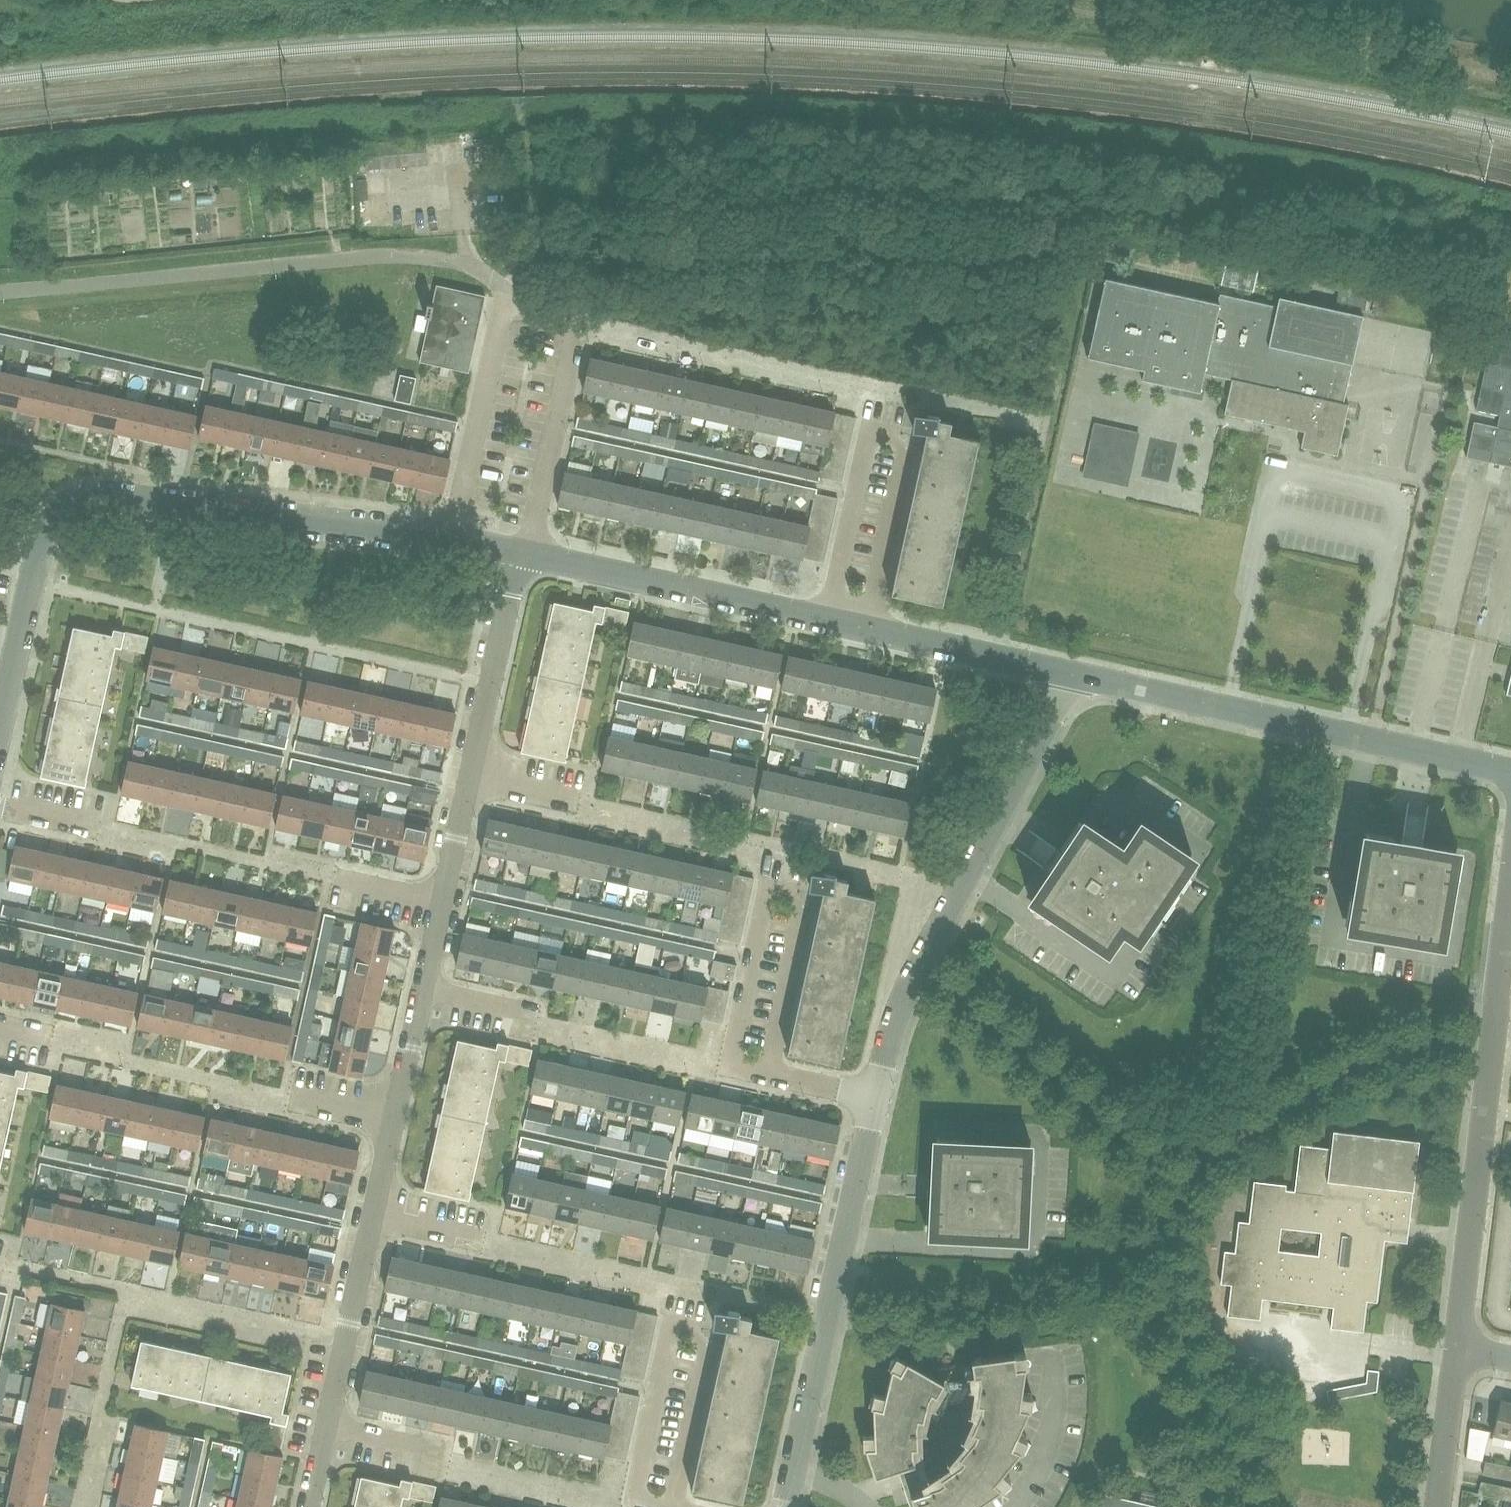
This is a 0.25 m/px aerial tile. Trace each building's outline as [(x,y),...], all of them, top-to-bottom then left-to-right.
[(426,140),(358,146),(359,161),(367,160),(368,171),(428,166),(426,140)] [(342,174),(352,173),(351,163),(341,164),(342,174)] [(360,202),(369,201),(368,180),(358,181),(360,202)] [(1101,251),(1111,253),(1118,255),(1121,243),(1104,239),(1101,251)] [(1221,284),(1254,292),(1259,268),(1226,261),(1221,284)] [(1142,380),(1171,386),(1200,392),(1205,374),(1232,380),(1225,414),(1304,432),(1301,447),(1338,456),(1349,404),(1348,404),(1344,403),(1363,316),(1279,297),(1277,307),(1220,294),(1218,303),(1105,279),(1088,358),(1144,370),(1142,380)] [(1365,310),(1369,291),(1341,285),(1337,304),(1365,310)] [(432,366),(468,374),(486,298),(437,287),(433,305),(428,304),(425,318),(430,319),(420,363),(432,366)] [(1466,457),(1510,467),(1510,331),(1506,330),(1498,365),(1487,363),(1477,410),(1500,415),(1497,427),(1474,422),(1466,457)] [(0,335),(0,345),(8,347),(10,337),(0,335)] [(32,352),(34,343),(10,337),(8,347),(32,352)] [(58,348),(34,343),(32,352),(56,357),(58,348)] [(81,363),(83,353),(58,348),(56,357),(81,363)] [(107,359),(83,353),(81,363),(105,368),(107,359)] [(616,363),(592,358),(584,392),(609,397),(616,363)] [(129,373),(131,364),(107,359),(105,368),(129,373)] [(633,403),(641,369),(616,363),(609,397),(633,403)] [(155,369),(131,364),(129,373),(153,379),(155,369)] [(364,367),(358,392),(372,395),(377,370),(364,367)] [(215,368),(213,378),(237,384),(239,374),(215,368)] [(177,384),(180,375),(155,369),(153,379),(177,384)] [(656,415),(657,408),(665,374),(641,369),(633,403),(631,410),(656,415)] [(2,371),(0,381),(0,407),(19,411),(26,377),(2,371)] [(239,374),(237,384),(249,386),(261,389),(263,379),(239,374)] [(689,379),(665,374),(657,408),(682,413),(689,379)] [(204,380),(180,375),(177,384),(202,390),(204,380)] [(401,375),(395,400),(411,404),(416,378),(401,375)] [(26,377),(19,411),(43,416),(50,382),(26,377)] [(276,392),(285,394),(288,384),(263,379),(261,389),(276,392)] [(706,419),(713,385),(689,379),(682,413),(706,419)] [(50,382),(43,416),(67,422),(75,388),(50,382)] [(303,388),(288,384),(285,394),(309,400),(312,390),(303,388)] [(730,424),(738,390),(713,385),(706,419),(730,424)] [(91,427),(99,393),(75,388),(67,422),(91,427)] [(333,405),(335,395),(312,390),(309,400),(333,405)] [(730,424),(754,429),(762,395),(738,390),(730,424)] [(99,393),(91,427),(116,433),(123,398),(99,393)] [(335,395),(333,405),(357,410),(360,400),(352,399),(335,395)] [(777,441),(786,401),(762,395),(754,429),(753,435),(777,441)] [(116,433),(140,438),(147,404),(123,398),(116,433)] [(357,410),(382,416),(384,406),(360,400),(357,410)] [(320,465),(328,431),(316,429),(321,403),(309,401),(303,426),(304,426),(296,460),(320,465)] [(803,440),(810,406),(786,401),(777,441),(776,444),(800,450),(803,440)] [(164,443),(171,409),(147,404),(140,438),(164,443)] [(224,444),(231,410),(207,404),(200,439),(224,444)] [(382,416),(406,421),(408,411),(384,406),(382,416)] [(803,440),(827,446),(827,445),(830,435),(832,424),(835,413),(835,411),(810,406),(803,440)] [(189,449),(197,415),(171,409),(164,443),(189,449)] [(231,410),(224,444),(248,449),(256,415),(231,410)] [(406,421),(430,426),(432,417),(408,411),(406,421)] [(832,424),(853,428),(856,418),(835,413),(832,424)] [(256,415),(248,449),(272,455),(280,421),(256,415)] [(943,605),(979,441),(950,434),(952,423),(939,420),(939,419),(917,416),(915,432),(931,434),(929,445),(897,593),(892,592),(891,594),(943,605)] [(458,422),(432,417),(430,426),(456,432),(458,422)] [(576,429),(600,434),(602,424),(578,419),(576,429)] [(280,421),(272,455),(296,460),(304,426),(303,426),(280,421)] [(663,422),(660,436),(675,439),(678,426),(663,422)] [(624,439),(626,429),(602,424),(600,434),(624,439)] [(853,428),(832,424),(830,435),(851,439),(853,428)] [(651,435),(626,429),(624,439),(648,445),(651,435)] [(320,465),(345,471),(352,437),(328,431),(320,465)] [(651,435),(648,445),(673,450),(675,440),(651,435)] [(827,445),(849,450),(851,439),(830,435),(827,445)] [(352,437),(345,471),(369,476),(376,442),(352,437)] [(596,452),(598,442),(574,437),(572,447),(573,447),(596,452)] [(699,446),(675,440),(673,450),(697,456),(699,446)] [(369,476),(392,481),(400,447),(376,442),(369,476)] [(620,458),(622,448),(598,442),(596,452),(620,458)] [(849,450),(827,445),(827,446),(825,456),(846,461),(849,450)] [(721,461),(724,451),(699,446),(697,456),(721,461)] [(425,453),(400,447),(392,481),(417,487),(425,453)] [(645,463),(647,453),(622,448),(620,458),(645,463)] [(748,456),(724,451),(721,461),(746,467),(748,456)] [(417,487),(443,493),(450,458),(425,453),(417,487)] [(669,468),(671,459),(647,453),(645,463),(669,468)] [(770,472),(772,462),(748,456),(746,467),(770,472)] [(825,456),(823,467),(844,471),(846,461),(825,456)] [(693,474),(696,464),(671,459),(669,468),(693,474)] [(797,467),(772,462),(770,472),(795,477),(797,467)] [(718,479),(720,469),(696,464),(693,474),(718,479)] [(498,465),(496,473),(516,478),(518,469),(498,465)] [(821,473),(797,467),(795,477),(819,483),(820,477),(821,473)] [(844,471),(823,467),(821,473),(820,477),(842,482),(842,481),(844,471)] [(742,484),(744,475),(720,469),(718,479),(742,484)] [(591,477),(566,472),(559,506),(583,512),(591,477)] [(767,490),(769,480),(744,475),(742,484),(767,490)] [(591,477),(583,512),(608,517),(615,483),(591,477)] [(791,495),(793,486),(769,480),(767,490),(791,495)] [(608,517),(632,522),(639,488),(615,483),(608,517)] [(817,491),(793,486),(791,495),(815,500),(817,494),(817,491)] [(639,488),(632,522),(656,528),(664,493),(639,488)] [(680,533),(688,499),(664,493),(656,528),(680,533)] [(814,504),(836,509),(838,498),(817,494),(815,500),(814,504)] [(680,533),(705,538),(712,504),(688,499),(680,533)] [(736,509),(712,504),(705,538),(729,544),(736,509)] [(812,515),(833,520),(836,509),(814,504),(812,515)] [(736,509),(729,544),(753,549),(761,515),(736,509)] [(785,520),(761,515),(753,549),(777,554),(785,520)] [(812,515),(810,525),(809,526),(831,531),(833,520),(812,515)] [(807,537),(809,526),(810,525),(785,520),(777,554),(802,560),(802,558),(805,547),(807,537)] [(828,541),(831,531),(809,526),(807,537),(828,541)] [(828,541),(807,537),(805,547),(826,552),(828,541)] [(805,547),(802,558),(824,563),(824,562),(826,552),(805,547)] [(550,646),(545,645),(541,663),(546,664),(544,676),(539,675),(535,693),(540,694),(537,706),(532,705),(528,722),(533,724),(531,735),(525,734),(522,752),(566,762),(568,754),(563,752),(568,731),(572,732),(574,724),(570,723),(574,702),(579,703),(581,694),(576,693),(581,672),(585,673),(587,664),(583,664),(588,642),(592,643),(594,635),(589,634),(594,611),(555,602),(554,604),(559,605),(557,617),(552,616),(548,634),(553,635),(550,646)] [(629,614),(629,612),(609,608),(605,607),(601,623),(606,624),(626,628),(629,614)] [(636,621),(628,655),(653,661),(660,627),(636,621)] [(41,777),(86,787),(88,779),(83,778),(87,756),(92,757),(93,749),(89,748),(94,727),(98,728),(100,719),(96,718),(100,697),(105,698),(106,690),(102,689),(107,667),(111,668),(113,660),(109,659),(114,636),(113,636),(74,627),(74,629),(79,630),(76,642),(71,641),(67,659),(72,660),(70,672),(65,670),(61,688),(66,689),(63,701),(58,700),(54,718),(59,719),(57,731),(52,730),(48,748),(53,749),(50,760),(45,759),(41,777)] [(653,661),(677,666),(685,632),(660,627),(653,661)] [(124,632),(121,648),(145,653),(148,639),(149,637),(124,632)] [(701,672),(709,637),(685,632),(677,666),(701,672)] [(701,672),(725,677),(733,643),(709,637),(701,672)] [(725,677),(750,682),(757,648),(733,643),(725,677)] [(180,652),(155,646),(147,680),(172,686),(180,652)] [(774,688),(782,654),(757,648),(750,682),(774,688)] [(180,652),(172,686),(196,691),(204,657),(180,652)] [(807,695),(815,661),(790,655),(782,690),(783,690),(807,695)] [(204,657),(196,691),(221,696),(228,662),(204,657)] [(839,666),(815,661),(807,695),(831,700),(839,666)] [(245,702),(252,668),(228,662),(221,696),(245,702)] [(839,666),(831,700),(856,706),(863,672),(839,666)] [(269,707),(277,673),(252,668),(245,702),(269,707)] [(880,711),(887,677),(863,672),(856,706),(880,711)] [(277,673),(269,707),(294,713),(301,678),(277,673)] [(887,677),(880,711),(904,716),(912,682),(887,677)] [(309,680),(302,714),(327,720),(334,686),(309,680)] [(647,688),(622,682),(620,692),(644,698),(647,688)] [(912,682),(904,716),(929,722),(936,688),(912,682)] [(334,686),(327,720),(351,725),(358,691),(334,686)] [(647,688),(644,698),(669,703),(671,693),(647,688)] [(358,691),(351,725),(375,731),(383,696),(358,691)] [(671,693),(669,703),(693,709),(695,698),(671,693)] [(375,731),(399,736),(407,702),(383,696),(375,731)] [(695,698),(693,709),(717,714),(720,704),(695,698)] [(640,716),(642,706),(618,701),(616,711),(640,716)] [(407,702),(399,736),(423,741),(431,707),(407,702)] [(720,704),(717,714),(742,720),(744,709),(720,704)] [(642,706),(640,716),(664,722),(667,711),(642,706)] [(142,707),(139,716),(164,722),(166,712),(142,707)] [(448,747),(456,713),(431,707),(423,741),(448,747)] [(744,709),(742,720),(766,725),(768,715),(744,709)] [(664,722),(689,727),(691,717),(667,711),(664,722)] [(166,712),(164,722),(188,727),(191,717),(176,714),(166,712)] [(798,732),(801,722),(776,716),(774,727),(798,732)] [(188,727),(213,733),(215,723),(198,719),(191,717),(188,727)] [(716,722),(691,717),(689,727),(713,732),(716,722)] [(713,732),(738,738),(740,728),(716,722),(713,732)] [(823,738),(825,727),(801,722),(798,732),(823,738)] [(237,738),(239,728),(215,723),(213,733),(237,738)] [(138,724),(136,734),(160,740),(163,730),(138,724)] [(825,727),(823,738),(847,743),(850,733),(825,727)] [(261,743),(263,733),(239,728),(237,738),(261,743)] [(764,733),(740,728),(738,738),(762,743),(764,733)] [(163,730),(160,740),(185,745),(187,735),(163,730)] [(286,749),(288,739),(263,733),(261,743),(286,749)] [(872,748),(874,738),(850,733),(847,743),(872,748)] [(187,735),(185,745),(209,750),(211,740),(187,735)] [(610,735),(603,770),(627,775),(635,741),(610,735)] [(772,735),(770,745),(795,750),(797,741),(772,735)] [(896,754),(899,743),(874,738),(872,748),(896,754)] [(233,756),(235,746),(211,740),(209,750),(233,756)] [(321,746),(296,741),(294,751),(319,756),(321,746)] [(652,780),(659,746),(635,741),(627,775),(652,780)] [(795,750),(819,756),(821,746),(797,741),(795,750)] [(920,759),(923,749),(899,743),(896,754),(920,759)] [(235,746),(233,756),(257,761),(259,751),(235,746)] [(343,761),(345,752),(321,746),(319,756),(343,761)] [(652,780),(676,786),(683,752),(659,746),(652,780)] [(819,756),(843,761),(845,751),(821,746),(819,756)] [(259,751),(257,761),(282,766),(284,757),(259,751)] [(845,751),(843,761),(868,767),(870,757),(845,751)] [(343,761),(367,767),(369,757),(345,752),(343,761)] [(708,757),(683,752),(676,786),(700,791),(708,757)] [(393,762),(369,757),(367,767),(391,772),(393,762)] [(700,791),(724,796),(732,762),(708,757),(700,791)] [(868,767),(892,772),(894,762),(870,757),(868,767)] [(292,758),(290,768),(315,774),(317,764),(292,758)] [(130,760),(122,795),(147,800),(155,766),(130,760)] [(393,762),(391,772),(415,777),(418,768),(393,762)] [(732,762),(724,796),(749,802),(757,768),(756,768),(732,762)] [(892,772),(916,777),(918,767),(894,762),(892,772)] [(317,764),(315,774),(339,779),(341,769),(317,764)] [(155,766),(147,800),(171,805),(179,771),(155,766)] [(440,783),(442,773),(418,768),(415,777),(440,783)] [(365,775),(341,769),(339,779),(363,784),(365,775)] [(757,804),(782,809),(789,775),(765,770),(757,804)] [(171,805),(195,811),(203,777),(179,771),(171,805)] [(390,780),(365,775),(363,784),(387,790),(390,780)] [(806,815),(813,780),(789,775),(782,809),(806,815)] [(220,816),(227,782),(203,777),(195,811),(220,816)] [(390,780),(387,790),(412,795),(414,785),(390,780)] [(813,780),(806,815),(830,820),(838,786),(813,780)] [(251,787),(227,782),(220,816),(244,821),(251,787)] [(435,806),(438,791),(414,785),(412,795),(410,800),(435,806)] [(854,825),(862,791),(838,786),(830,820),(854,825)] [(244,821),(269,827),(276,793),(251,787),(244,821)] [(862,791),(854,825),(879,831),(886,796),(862,791)] [(284,795),(277,829),(301,834),(309,800),(284,795)] [(879,831),(903,836),(911,802),(886,796),(879,831)] [(309,800),(301,834),(326,840),(333,805),(309,800)] [(333,805),(326,840),(350,845),(357,811),(333,805)] [(374,850),(382,816),(357,811),(350,845),(374,850)] [(398,856),(406,821),(382,816),(374,850),(398,856)] [(515,824),(490,818),(482,853),(507,858),(515,824)] [(398,856),(423,861),(431,827),(406,821),(398,856)] [(507,858),(531,864),(539,829),(515,824),(507,858)] [(1188,856),(1162,839),(1141,824),(1123,850),(1087,825),(1069,851),(1066,849),(1060,858),(1035,895),(1056,910),(1054,913),(1104,946),(1118,925),(1134,936),(1188,856)] [(563,835),(539,829),(531,864),(556,869),(563,835)] [(563,835),(556,869),(580,874),(587,840),(563,835)] [(604,880),(611,845),(587,840),(580,874),(604,880)] [(1354,928),(1369,930),(1421,938),(1421,935),(1441,938),(1451,877),(1447,877),(1452,851),(1410,844),(1391,841),(1390,845),(1364,840),(1355,897),(1359,897),(1354,928)] [(17,845),(9,879),(34,885),(42,850),(17,845)] [(611,845),(604,880),(628,885),(636,851),(611,845)] [(34,885),(58,890),(66,856),(42,850),(34,885)] [(628,885),(652,890),(660,856),(636,851),(628,885)] [(90,861),(66,856),(58,890),(82,895),(90,861)] [(660,856),(652,890),(677,896),(684,861),(660,856)] [(82,895),(107,901),(114,866),(90,861),(82,895)] [(701,901),(708,867),(684,861),(677,896),(701,901)] [(131,906),(138,872),(114,866),(107,901),(131,906)] [(726,906),(728,895),(730,885),(733,874),(733,872),(708,867),(701,901),(726,907),(726,906)] [(138,872),(131,906),(156,911),(163,877),(138,872)] [(794,1051),(788,1050),(788,1052),(839,1063),(875,898),(846,892),(849,881),(836,878),(836,876),(814,873),(812,890),(827,892),(826,903),(794,1051)] [(730,885),(752,889),(754,879),(733,874),(730,885)] [(196,884),(171,879),(164,913),(188,919),(196,884)] [(474,890),(499,896),(501,886),(476,880),(474,890)] [(213,924),(220,890),(196,884),(188,919),(213,924)] [(752,889),(730,885),(728,895),(749,900),(752,889)] [(523,901),(526,891),(501,886),(499,896),(523,901)] [(237,929),(244,895),(220,890),(213,924),(237,929)] [(550,896),(526,891),(523,901),(548,906),(550,896)] [(269,900),(244,895),(237,929),(261,935),(269,900)] [(726,906),(747,911),(749,900),(728,895),(726,906)] [(550,896),(548,906),(572,912),(574,902),(550,896)] [(472,899),(470,908),(495,914),(497,904),(472,899)] [(261,935),(285,940),(293,906),(269,900),(261,935)] [(598,907),(574,902),(572,912),(596,917),(598,907)] [(497,904),(495,914),(520,919),(522,910),(497,904)] [(3,906),(1,915),(26,921),(28,911),(3,906)] [(318,911),(293,906),(285,940),(310,946),(318,911)] [(726,906),(726,907),(723,917),(745,922),(747,911),(726,906)] [(598,907),(596,917),(621,922),(623,912),(598,907)] [(522,910),(520,919),(544,924),(546,915),(522,910)] [(28,911),(26,921),(50,926),(52,916),(28,911)] [(647,918),(623,912),(621,922),(645,928),(647,918)] [(335,916),(325,914),(320,939),(329,941),(335,916)] [(546,915),(544,924),(568,930),(570,920),(546,915)] [(50,926),(75,932),(77,922),(52,916),(50,926)] [(721,928),(742,932),(745,922),(723,917),(723,920),(721,928)] [(647,918),(645,928),(669,933),(671,923),(647,918)] [(570,920),(568,930),(592,935),(594,925),(570,920)] [(101,927),(77,922),(75,932),(99,937),(101,927)] [(356,947),(390,954),(396,930),(361,922),(361,923),(356,947)] [(22,938),(24,928),(0,923),(0,933),(22,938)] [(669,933),(693,938),(696,928),(671,923),(669,933)] [(594,925),(592,935),(617,940),(619,931),(594,925)] [(101,927),(99,937),(123,942),(125,932),(101,927)] [(49,934),(24,928),(22,938),(46,944),(49,934)] [(702,930),(696,928),(693,938),(717,943),(718,938),(720,934),(702,930)] [(720,934),(718,938),(740,943),(740,942),(742,932),(721,928),(720,934)] [(619,931),(617,940),(641,946),(643,936),(619,931)] [(149,938),(125,932),(123,942),(148,948),(150,938),(149,938)] [(465,933),(457,967),(482,972),(489,938),(465,933)] [(73,939),(49,934),(46,944),(71,949),(73,939)] [(643,936),(641,946),(665,951),(667,941),(643,936)] [(489,938),(482,972),(506,978),(514,944),(489,938)] [(97,944),(73,939),(71,949),(95,954),(97,944)] [(180,955),(183,945),(158,939),(155,949),(180,955)] [(324,965),(329,941),(320,939),(314,963),(324,965)] [(667,941),(665,951),(689,956),(692,947),(667,941)] [(119,960),(121,950),(97,944),(95,954),(119,960)] [(530,983),(538,949),(514,944),(506,978),(530,983)] [(183,945),(180,955),(205,960),(207,950),(183,945)] [(385,979),(390,954),(356,947),(351,971),(385,979)] [(715,952),(692,947),(689,956),(714,961),(714,959),(716,952),(715,952)] [(554,988),(562,954),(539,949),(538,949),(530,983),(554,988)] [(121,950),(119,960),(144,965),(146,955),(121,950)] [(229,965),(231,956),(207,950),(205,960),(229,965)] [(554,988),(579,994),(586,960),(562,954),(554,988)] [(229,965),(253,971),(255,961),(231,956),(229,965)] [(176,972),(179,963),(154,957),(152,967),(176,972)] [(714,959),(714,961),(711,976),(734,981),(737,964),(714,959)] [(610,965),(586,960),(579,994),(603,999),(610,965)] [(9,999),(16,965),(0,961),(0,997),(9,999)] [(277,976),(279,966),(255,961),(253,971),(277,976)] [(651,1010),(661,966),(637,961),(635,970),(627,1004),(651,1010)] [(201,978),(203,968),(179,963),(176,972),(201,978)] [(309,988),(319,990),(324,965),(314,963),(309,988)] [(41,970),(16,965),(9,999),(33,1004),(41,970)] [(627,1004),(635,970),(610,965),(603,999),(627,1004)] [(676,1015),(683,981),(686,970),(661,965),(661,966),(651,1010),(676,1015)] [(279,966),(277,976),(302,982),(304,972),(284,967),(279,966)] [(203,968),(201,978),(225,983),(227,973),(203,968)] [(336,994),(345,996),(379,1004),(385,979),(351,971),(341,969),(336,994)] [(41,970),(33,1004),(57,1010),(65,975),(41,970)] [(251,979),(227,973),(225,983),(249,988),(251,979)] [(57,1010),(81,1015),(89,981),(65,975),(57,1010)] [(273,994),(276,984),(251,979),(249,988),(273,994)] [(89,981),(81,1015),(106,1020),(113,986),(89,981)] [(701,1018),(703,1007),(706,997),(708,986),(683,981),(676,1015),(700,1021),(701,1018)] [(276,984),(273,994),(298,999),(300,989),(276,984)] [(137,991),(113,986),(106,1020),(130,1026),(138,992),(137,991)] [(727,1001),(729,991),(708,986),(706,997),(727,1001)] [(313,1015),(319,990),(309,988),(303,1012),(313,1015)] [(163,1033),(171,999),(146,993),(138,1027),(163,1033)] [(379,1004),(345,996),(340,1020),(374,1028),(379,1004)] [(727,1001),(706,997),(703,1007),(724,1012),(727,1001)] [(187,1038),(195,1004),(171,999),(163,1033),(187,1038)] [(212,1044),(219,1009),(195,1004),(187,1038),(212,1044)] [(701,1018),(722,1023),(724,1012),(703,1007),(701,1018)] [(212,1044),(236,1049),(243,1015),(219,1009),(212,1044)] [(303,1012),(298,1037),(308,1039),(312,1022),(313,1015),(303,1012)] [(236,1049),(260,1054),(268,1020),(243,1015),(236,1049)] [(260,1054),(285,1060),(292,1026),(268,1020),(260,1054)] [(374,1028),(340,1020),(334,1045),(369,1052),(374,1028)] [(303,1062),(308,1039),(298,1037),(293,1061),(303,1063),(303,1062)] [(493,1071),(498,1048),(458,1040),(458,1041),(463,1042),(460,1054),(455,1053),(451,1071),(456,1072),(453,1084),(448,1083),(444,1101),(450,1102),(447,1114),(442,1113),(438,1130),(443,1131),(440,1143),(435,1142),(431,1160),(436,1161),(434,1173),(429,1172),(425,1189),(470,1199),(471,1191),(467,1190),(471,1169),(475,1170),(477,1161),(473,1160),(478,1139),(482,1140),(484,1132),(480,1131),(484,1110),(488,1110),(490,1102),(486,1101),(491,1080),(495,1081),(497,1072),(493,1071)] [(508,1044),(505,1060),(529,1066),(533,1051),(533,1050),(528,1049),(508,1044)] [(329,1069),(363,1077),(369,1052),(334,1045),(329,1069)] [(532,1093),(556,1098),(564,1064),(539,1058),(531,1093),(532,1093)] [(564,1064),(556,1098),(580,1103),(588,1069),(564,1064)] [(612,1075),(588,1069),(580,1103),(605,1109),(612,1075)] [(3,1136),(7,1137),(9,1129),(5,1128),(10,1106),(14,1107),(16,1099),(12,1098),(17,1075),(0,1071),(0,1151),(3,1136)] [(27,1071),(24,1087),(48,1092),(51,1078),(52,1076),(28,1071),(27,1071)] [(629,1114),(636,1080),(612,1075),(605,1109),(629,1114)] [(636,1080),(629,1114),(653,1119),(661,1085),(636,1080)] [(83,1089),(58,1084),(51,1118),(75,1123),(83,1089)] [(661,1085),(653,1119),(678,1125),(685,1091),(661,1085)] [(107,1094),(83,1089),(75,1123),(100,1129),(107,1094)] [(693,1092),(686,1127),(710,1132),(718,1098),(693,1092)] [(107,1094),(100,1129),(124,1134),(131,1100),(107,1094)] [(742,1103),(718,1098),(710,1132),(735,1137),(742,1103)] [(148,1139),(156,1105),(131,1100),(124,1134),(148,1139)] [(735,1137),(759,1143),(766,1109),(742,1103),(735,1137)] [(172,1145),(180,1111),(156,1105),(148,1139),(172,1145)] [(791,1114),(766,1109),(759,1143),(783,1148),(791,1114)] [(205,1116),(180,1111),(172,1145),(197,1150),(205,1116)] [(791,1114),(783,1148),(807,1153),(815,1119),(791,1114)] [(212,1118),(205,1152),(230,1157),(237,1123),(212,1118)] [(807,1153),(832,1159),(840,1125),(815,1119),(807,1153)] [(524,1129),(548,1135),(550,1125),(526,1120),(524,1129)] [(254,1163),(261,1128),(237,1123),(230,1157),(254,1163)] [(548,1135),(572,1140),(574,1130),(550,1125),(548,1135)] [(278,1168),(286,1134),(261,1128),(254,1163),(278,1168)] [(572,1140),(596,1145),(598,1136),(574,1130),(572,1140)] [(1295,1192),(1285,1191),(1286,1186),(1254,1182),(1249,1224),(1239,1222),(1235,1253),(1225,1252),(1221,1284),(1231,1285),(1228,1316),(1259,1319),(1262,1299),(1333,1307),(1331,1328),(1362,1332),(1366,1301),(1376,1302),(1384,1240),(1406,1243),(1418,1142),(1333,1132),(1331,1150),(1300,1146),(1295,1192)] [(286,1134),(278,1168),(302,1173),(310,1139),(286,1134)] [(621,1151),(623,1141),(598,1136),(596,1145),(621,1151)] [(522,1138),(520,1148),(544,1154),(546,1143),(522,1138)] [(327,1178),(334,1144),(310,1139),(302,1173),(327,1178)] [(621,1151),(645,1156),(647,1146),(623,1141),(621,1151)] [(568,1159),(570,1149),(546,1143),(544,1154),(568,1159)] [(963,1143),(963,1144),(963,1147),(936,1146),(934,1203),(938,1203),(936,1234),(993,1237),(993,1233),(1024,1234),(1027,1172),(1023,1172),(1024,1146),(963,1143)] [(327,1178),(352,1184),(359,1150),(334,1144),(327,1178)] [(67,1161),(69,1151),(45,1145),(42,1155),(67,1161)] [(672,1152),(647,1146),(645,1156),(669,1161),(672,1152)] [(592,1164),(595,1154),(570,1149),(568,1159),(592,1164)] [(91,1166),(94,1156),(69,1151),(67,1161),(91,1166)] [(767,1173),(753,1170),(751,1179),(775,1185),(777,1175),(781,1154),(772,1152),(767,1173)] [(617,1169),(619,1159),(595,1154),(592,1164),(617,1169)] [(678,1163),(702,1169),(705,1159),(680,1154),(678,1163)] [(116,1171),(118,1161),(94,1156),(91,1166),(116,1171)] [(641,1175),(643,1165),(619,1159),(617,1169),(641,1175)] [(727,1174),(729,1164),(705,1159),(702,1169),(727,1174)] [(140,1176),(142,1166),(118,1161),(116,1171),(140,1176)] [(39,1173),(63,1178),(65,1168),(41,1163),(38,1173),(39,1173)] [(729,1164),(727,1174),(751,1179),(753,1170),(729,1164)] [(643,1165),(641,1175),(666,1180),(668,1170),(643,1165)] [(140,1176),(164,1181),(166,1171),(142,1166),(140,1176)] [(90,1173),(65,1168),(63,1178),(87,1183),(90,1173)] [(166,1171),(164,1181),(189,1187),(191,1177),(166,1171)] [(699,1187),(701,1177),(676,1172),(674,1182),(699,1187)] [(90,1173),(87,1183),(112,1189),(114,1179),(90,1173)] [(531,1212),(538,1178),(514,1173),(506,1207),(531,1212)] [(775,1185),(800,1190),(802,1180),(777,1175),(775,1185)] [(723,1192),(725,1183),(701,1177),(699,1187),(723,1192)] [(563,1183),(538,1178),(531,1212),(555,1218),(563,1183)] [(114,1179),(112,1189),(136,1194),(138,1184),(114,1179)] [(222,1194),(224,1184),(199,1179),(197,1189),(222,1194)] [(800,1190),(824,1195),(826,1186),(802,1180),(800,1190)] [(579,1223),(587,1189),(563,1183),(555,1218),(579,1223)] [(747,1198),(749,1188),(725,1183),(723,1192),(747,1198)] [(136,1194),(160,1199),(162,1189),(138,1184),(136,1194)] [(224,1184),(222,1194),(246,1199),(248,1189),(224,1184)] [(771,1203),(773,1193),(749,1188),(747,1198),(771,1203)] [(162,1189),(160,1199),(185,1205),(187,1195),(162,1189)] [(246,1199),(270,1204),(272,1195),(248,1189),(246,1199)] [(604,1228),(611,1194),(587,1189),(579,1223),(604,1228)] [(795,1208),(798,1199),(773,1193),(771,1203),(795,1208)] [(604,1228),(628,1234),(635,1199),(611,1194),(604,1228)] [(297,1200),(272,1195),(270,1204),(294,1210),(297,1200)] [(218,1211),(220,1201),(195,1196),(193,1206),(194,1206),(218,1211)] [(33,1198),(25,1232),(50,1238),(58,1203),(33,1198)] [(653,1239),(660,1205),(635,1199),(628,1234),(653,1239)] [(820,1214),(822,1204),(798,1199),(795,1208),(820,1214)] [(319,1215),(321,1205),(297,1200),(294,1210),(319,1215)] [(220,1201),(218,1211),(242,1217),(244,1207),(220,1201)] [(82,1209),(58,1203),(50,1238),(74,1243),(82,1209)] [(321,1205),(319,1215),(344,1220),(346,1210),(345,1210),(321,1205)] [(242,1217),(266,1222),(268,1212),(244,1207),(242,1217)] [(668,1207),(660,1241),(685,1246),(693,1212),(668,1207)] [(82,1209),(74,1243),(99,1248),(106,1214),(82,1209)] [(293,1217),(268,1212),(266,1222),(290,1227),(293,1217)] [(693,1212),(685,1246),(709,1252),(717,1217),(693,1212)] [(130,1220),(106,1214),(99,1248),(123,1254),(130,1220)] [(290,1227),(315,1233),(317,1223),(293,1217),(290,1227)] [(709,1252),(734,1257),(741,1223),(717,1217),(709,1252)] [(147,1259),(155,1225),(130,1220),(123,1254),(147,1259)] [(766,1228),(741,1223),(734,1257),(758,1262),(766,1228)] [(155,1225),(147,1259),(172,1265),(179,1230),(155,1225)] [(758,1262),(782,1268),(790,1234),(766,1228),(758,1262)] [(187,1232),(180,1266),(204,1272),(212,1238),(187,1232)] [(790,1234),(782,1268),(807,1273),(815,1239),(790,1234)] [(212,1238),(204,1272),(229,1277),(236,1243),(212,1238)] [(253,1282),(260,1248),(236,1243),(229,1277),(253,1282)] [(277,1288),(285,1254),(260,1248),(253,1282),(277,1288)] [(277,1288),(301,1293),(309,1259),(285,1254),(277,1288)] [(418,1261),(393,1256),(386,1290),(410,1295),(418,1261)] [(309,1259),(301,1293),(326,1299),(334,1264),(333,1264),(309,1259)] [(435,1301),(442,1266),(418,1261),(410,1295),(435,1301)] [(459,1306),(466,1272),(442,1266),(435,1301),(459,1306)] [(483,1311),(491,1277),(466,1272),(459,1306),(483,1311)] [(515,1282),(491,1277),(483,1311),(507,1317),(515,1282)] [(507,1317),(532,1322),(539,1288),(515,1282),(507,1317)] [(556,1328),(563,1293),(539,1288),(532,1322),(556,1328)] [(49,1303),(52,1304),(46,1328),(81,1336),(86,1311),(73,1308),(75,1296),(52,1291),(49,1303)] [(563,1293),(556,1328),(580,1333),(588,1299),(563,1293)] [(17,1298),(11,1322),(21,1325),(26,1300),(17,1298)] [(580,1333),(604,1338),(612,1304),(588,1299),(580,1333)] [(629,1343),(631,1333),(634,1322),(636,1311),(637,1309),(612,1304),(604,1338),(629,1344),(629,1343)] [(739,1316),(740,1313),(718,1310),(715,1327),(731,1329),(730,1340),(697,1488),(692,1487),(691,1489),(742,1501),(779,1336),(750,1330),(752,1319),(739,1316)] [(658,1316),(636,1311),(634,1322),(655,1327),(658,1316)] [(378,1327),(401,1332),(404,1322),(380,1317),(378,1327)] [(15,1349),(21,1325),(11,1322),(6,1347),(15,1349)] [(401,1332),(426,1337),(428,1327),(404,1322),(401,1332)] [(655,1327),(634,1322),(631,1333),(653,1337),(655,1327)] [(426,1337),(450,1343),(452,1333),(428,1327),(426,1337)] [(81,1336),(46,1328),(41,1352),(75,1360),(81,1336)] [(450,1343),(474,1348),(477,1338),(452,1333),(450,1343)] [(631,1333),(629,1343),(650,1348),(653,1337),(631,1333)] [(397,1351),(400,1340),(376,1335),(374,1345),(397,1351)] [(474,1348),(499,1353),(501,1344),(477,1338),(474,1348)] [(400,1340),(397,1351),(422,1356),(424,1345),(400,1340)] [(189,1351),(171,1347),(170,1352),(158,1349),(159,1344),(142,1341),(136,1367),(128,1365),(126,1373),(134,1375),(132,1385),(140,1387),(141,1382),(162,1387),(161,1391),(170,1393),(171,1388),(192,1393),(191,1397),(199,1399),(200,1395),(222,1400),(221,1404),(229,1406),(230,1401),(251,1406),(250,1410),(259,1412),(260,1408),(283,1413),(291,1373),(290,1373),(289,1378),(277,1376),(278,1370),(260,1367),(259,1372),(247,1369),(248,1364),(230,1360),(229,1365),(217,1362),(218,1357),(201,1354),(200,1359),(188,1356),(189,1351)] [(648,1359),(650,1348),(629,1343),(629,1344),(627,1354),(648,1359)] [(499,1353),(523,1359),(525,1349),(501,1344),(499,1353)] [(424,1345),(422,1356),(446,1361),(449,1351),(424,1345)] [(6,1347),(0,1371),(10,1373),(15,1349),(6,1347)] [(523,1359),(547,1364),(550,1354),(525,1349),(523,1359)] [(449,1351),(446,1361),(471,1367),(473,1356),(449,1351)] [(921,1481),(915,1464),(916,1464),(913,1454),(913,1448),(918,1448),(917,1425),(918,1419),(923,1421),(929,1398),(932,1393),(936,1396),(944,1383),(907,1361),(906,1362),(907,1362),(900,1373),(894,1369),(892,1369),(885,1396),(886,1396),(882,1408),(875,1407),(873,1407),(874,1435),(875,1435),(875,1447),(868,1448),(868,1447),(866,1448),(875,1477),(903,1468),(915,1506),(981,1506),(976,1501),(1000,1485),(999,1483),(993,1479),(1019,1447),(1018,1446),(1011,1443),(1028,1406),(1026,1405),(1019,1404),(1024,1366),(1022,1351),(1013,1352),(971,1358),(973,1372),(979,1372),(980,1378),(976,1400),(982,1401),(981,1407),(971,1428),(976,1430),(974,1435),(959,1453),(963,1456),(959,1461),(941,1474),(944,1478),(939,1481),(929,1485),(929,1486),(923,1488),(921,1481)] [(75,1360),(41,1352),(36,1376),(70,1384),(75,1360)] [(547,1364),(572,1370),(574,1360),(550,1354),(547,1364)] [(624,1365),(646,1369),(648,1359),(627,1354),(624,1365)] [(473,1356),(471,1367),(495,1372),(497,1362),(473,1356)] [(596,1375),(598,1365),(574,1360),(572,1370),(596,1375)] [(497,1362),(495,1372),(520,1377),(522,1367),(497,1362)] [(598,1365),(596,1375),(621,1380),(622,1376),(623,1371),(598,1365)] [(646,1369),(624,1365),(623,1371),(622,1376),(643,1380),(644,1379),(646,1369)] [(522,1367),(520,1377),(544,1383),(546,1372),(522,1367)] [(385,1410),(393,1375),(368,1370),(360,1404),(385,1410)] [(0,1371),(0,1396),(4,1397),(10,1373),(0,1371)] [(1378,1372),(1368,1371),(1366,1383),(1327,1391),(1329,1401),(1377,1392),(1378,1372)] [(546,1372),(544,1383),(568,1388),(571,1378),(546,1372)] [(70,1384),(36,1376),(27,1375),(22,1399),(30,1401),(65,1408),(70,1384)] [(409,1415),(417,1381),(393,1375),(385,1410),(409,1415)] [(571,1378),(568,1388),(593,1393),(595,1383),(571,1378)] [(434,1420),(458,1426),(465,1391),(467,1384),(443,1379),(441,1386),(434,1420)] [(409,1415),(434,1420),(441,1386),(417,1381),(409,1415)] [(619,1389),(595,1383),(593,1393),(617,1398),(618,1392),(619,1389)] [(490,1397),(465,1391),(458,1426),(482,1431),(490,1397)] [(616,1403),(637,1407),(640,1396),(618,1392),(617,1398),(616,1403)] [(490,1397),(482,1431),(506,1436),(514,1402),(490,1397)] [(1501,1400),(1493,1436),(1510,1440),(1510,1402),(1501,1400)] [(59,1432),(65,1408),(30,1401),(25,1425),(59,1432)] [(506,1436),(531,1442),(538,1407),(514,1402),(506,1436)] [(614,1413),(635,1418),(637,1407),(616,1403),(614,1413)] [(538,1407),(531,1442),(555,1447),(562,1413),(538,1407)] [(579,1452),(587,1418),(562,1413),(555,1447),(579,1452)] [(614,1413),(611,1424),(633,1429),(635,1418),(614,1413)] [(604,1456),(607,1446),(609,1435),(611,1424),(587,1418),(579,1452),(604,1458),(604,1456)] [(287,1424),(271,1420),(265,1445),(281,1448),(287,1424)] [(135,1424),(130,1449),(164,1456),(169,1432),(135,1424)] [(633,1429),(611,1424),(609,1435),(630,1439),(633,1429)] [(54,1457),(59,1432),(25,1425),(20,1449),(54,1457)] [(630,1439),(609,1435),(607,1446),(628,1450),(630,1439)] [(205,1440),(195,1437),(190,1462),(200,1464),(205,1440)] [(207,1466),(217,1468),(223,1443),(213,1441),(207,1466)] [(628,1450),(607,1446),(604,1456),(626,1461),(626,1460),(628,1450)] [(54,1457),(20,1449),(14,1473),(48,1481),(54,1457)] [(164,1456),(130,1449),(124,1473),(158,1481),(164,1456)] [(249,1449),(244,1474),(278,1481),(283,1457),(249,1449)] [(190,1462),(184,1486),(194,1488),(200,1464),(190,1462)] [(1486,1462),(1483,1474),(1508,1479),(1510,1467),(1486,1462)] [(202,1490),(212,1492),(217,1468),(207,1466),(202,1490)] [(48,1481),(14,1473),(9,1498),(43,1505),(48,1481)] [(158,1481),(124,1473),(119,1497),(153,1505),(158,1481)] [(272,1506),(278,1481),(244,1474),(238,1498),(272,1506)] [(401,1486),(362,1477),(361,1478),(366,1480),(363,1492),(358,1490),(355,1506),(396,1506),(401,1486)] [(412,1481),(408,1497),(432,1503),(436,1487),(412,1481)] [(1481,1482),(1481,1483),(1478,1495),(1506,1500),(1508,1488),(1481,1482)] [(194,1488),(184,1486),(180,1506),(190,1506),(194,1488)] [(198,1506),(208,1506),(212,1492),(202,1490),(198,1506)] [(1104,1494),(1101,1506),(1163,1506),(1104,1494)] [(467,1501),(442,1496),(440,1506),(466,1506),(467,1501)] [(119,1497),(117,1506),(152,1506),(153,1505),(119,1497)] [(43,1505),(9,1498),(7,1506),(43,1506),(43,1505)] [(272,1506),(238,1498),(236,1506),(272,1506)]
